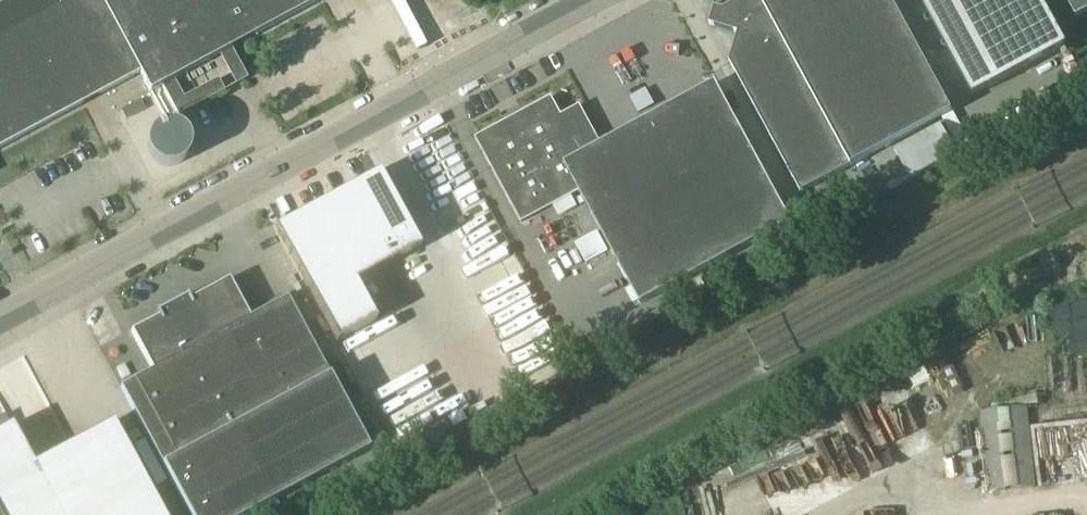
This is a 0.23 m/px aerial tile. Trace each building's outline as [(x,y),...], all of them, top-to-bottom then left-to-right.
[(139,74),(149,93),(321,0),(0,0),(0,148),(139,74)] [(709,24),(738,33),(730,62),(801,193),(952,111),(892,0),(713,0),(713,2),(714,7),(709,24)] [(991,88),(1067,47),(1042,0),(944,0),(991,88)] [(1076,17),(1086,11),(1086,0),(1066,0),(1076,17)] [(551,96),(475,137),(521,222),(579,191),(640,304),(792,222),(715,82),(601,143),(580,104),(561,114),(551,96)] [(149,132),(147,138),(146,143),(147,151),(148,155),(152,160),(156,163),(161,165),(168,166),(176,165),(182,160),(185,157),(187,153),(189,148),(189,144),(188,138),(186,133),(182,129),(176,125),(171,123),(166,123),(161,124),(158,125),(152,129),(149,132)] [(378,171),(273,228),(335,343),(376,321),(355,283),(420,248),(378,171)] [(151,370),(119,387),(188,514),(247,514),(368,450),(286,297),(249,317),(228,279),(130,331),(151,370)] [(1027,405),(991,409),(980,410),(988,491),(1036,487),(1027,405)] [(112,422),(33,465),(11,425),(0,431),(0,514),(163,514),(112,422)] [(836,481),(839,491),(880,482),(877,469),(862,472),(859,460),(838,464),(841,480),(836,481)] [(758,504),(779,497),(771,471),(750,477),(758,504)]
